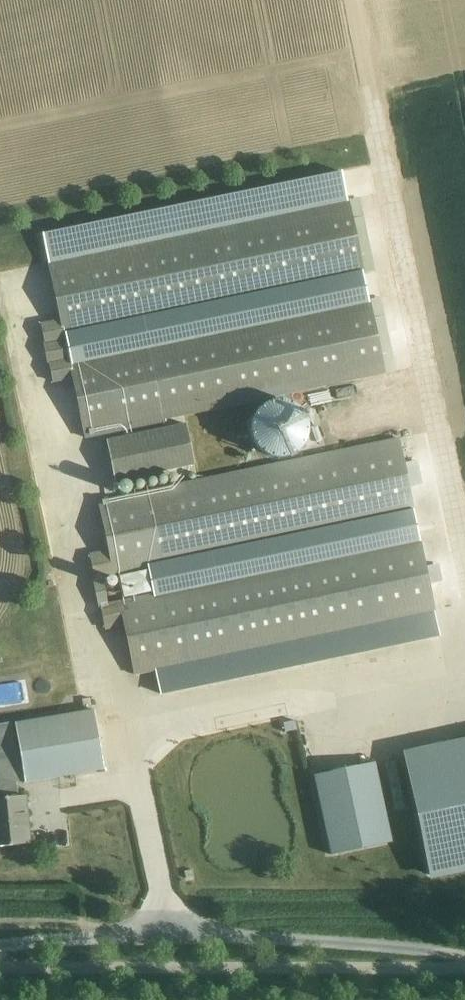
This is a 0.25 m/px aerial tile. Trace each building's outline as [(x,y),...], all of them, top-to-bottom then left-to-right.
[(84,439),(166,422),(166,420),(396,370),(381,298),(149,345),(149,342),(70,359),(66,339),(145,323),(145,320),(374,270),(359,198),(128,246),(128,243),(47,260),(59,320),(40,324),(52,383),(71,379),(84,439)] [(308,401),(328,400),(327,389),(308,390),(308,401)] [(251,424),(250,429),(251,435),(252,440),(255,445),(258,449),(262,453),(267,455),(272,457),(277,458),(282,458),(288,457),(293,455),(297,452),(301,448),(304,444),(306,439),(308,434),(308,428),(307,423),(305,418),(303,413),(299,409),(295,406),(291,403),(286,402),(281,401),(276,401),(271,402),(266,404),(261,407),(258,410),(254,415),(252,419),(251,424)] [(116,484),(195,466),(186,424),(106,440),(116,484)] [(356,440),(373,438),(371,428),(354,431),(356,440)] [(119,576),(124,599),(107,603),(102,576),(415,511),(410,486),(424,483),(419,461),(404,464),(399,437),(98,500),(108,549),(88,554),(93,578),(94,578),(105,629),(124,625),(134,675),(435,612),(420,537),(151,594),(147,571),(119,576)] [(23,708),(21,685),(0,687),(0,710),(23,708)] [(14,723),(25,783),(104,769),(94,709),(14,723)] [(0,725),(0,748),(14,745),(11,723),(0,725)] [(430,880),(464,872),(464,738),(401,752),(430,880)] [(374,763),(315,776),(332,854),(391,842),(374,763)] [(26,796),(0,798),(0,846),(30,843),(26,796)]
